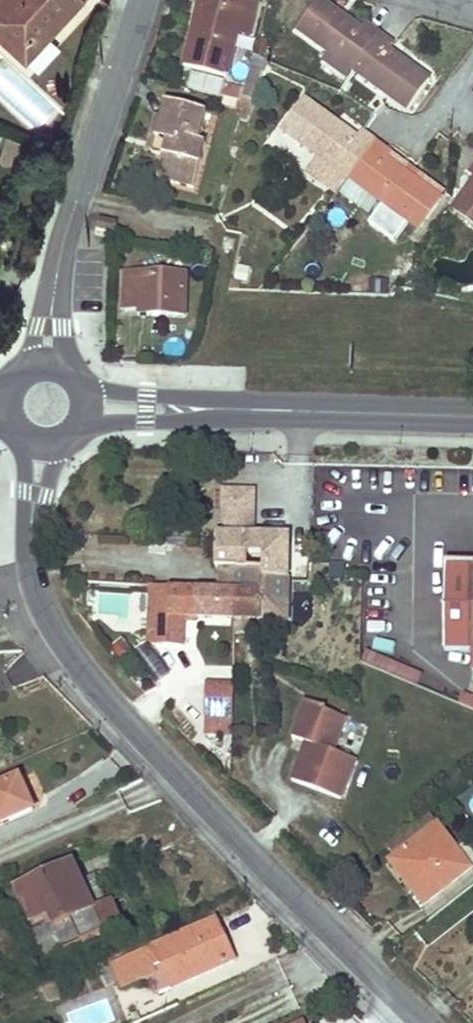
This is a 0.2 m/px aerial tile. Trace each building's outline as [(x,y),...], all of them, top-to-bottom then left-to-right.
[(25,60),(82,0),(0,0),(0,37),(25,60)] [(197,3),(202,5),(196,27),(194,26),(184,66),(227,77),(238,33),(246,1),(246,0),(198,0),(197,3)] [(258,4),(246,1),(238,33),(251,36),(258,4)] [(354,72),(379,35),(365,25),(361,31),(318,2),(297,33),(330,55),(353,71),(354,72)] [(393,45),(379,35),(354,72),(411,111),(432,80),(390,51),(393,45)] [(37,69),(60,46),(49,36),(27,59),(37,69)] [(347,79),(353,71),(330,55),(324,63),(347,79)] [(268,61),(255,56),(251,66),(263,72),(268,61)] [(263,72),(251,66),(239,102),(253,105),(263,72)] [(192,72),(189,85),(214,92),(217,78),(192,72)] [(282,129),(319,156),(350,178),(376,143),(362,133),(358,139),(303,98),(282,129)] [(239,120),(247,123),(253,105),(239,102),(238,101),(236,110),(242,112),(239,120)] [(165,103),(161,117),(152,153),(164,157),(158,180),(195,189),(206,144),(200,142),(208,114),(165,103)] [(152,153),(161,117),(155,115),(145,152),(152,153)] [(390,153),(376,143),(350,178),(419,228),(441,198),(386,159),(390,153)] [(445,192),(390,153),(386,159),(441,198),(445,192)] [(350,178),(319,156),(307,171),(338,194),(350,178)] [(453,209),(472,223),(472,181),(453,209)] [(115,234),(117,224),(99,220),(96,231),(115,234)] [(186,275),(124,273),(123,309),(140,309),(140,301),(147,301),(147,314),(185,315),(186,275)] [(228,529),(229,534),(228,542),(216,542),(215,567),(220,568),(238,568),(238,570),(249,570),(249,555),(253,555),(254,534),(254,492),(224,491),(224,493),(215,492),(215,507),(224,508),(223,522),(228,529)] [(228,542),(229,534),(216,534),(216,542),(228,542)] [(264,556),(264,535),(254,534),(253,555),(264,556)] [(289,579),(289,535),(264,535),(264,556),(264,571),(263,579),(289,579)] [(448,565),(446,650),(472,650),(472,565),(448,565)] [(287,621),(289,579),(263,579),(264,571),(249,570),(238,570),(238,568),(220,568),(219,574),(219,590),(235,590),(261,591),(261,621),(287,621)] [(196,589),(197,573),(155,572),(154,586),(169,588),(196,589)] [(219,590),(219,574),(197,573),(196,589),(219,590)] [(183,617),(234,619),(235,590),(219,590),(196,589),(169,588),(154,586),(151,585),(149,645),(182,646),(183,617)] [(261,621),(261,591),(235,590),(234,619),(261,621)] [(123,643),(112,653),(119,661),(130,652),(123,643)] [(366,649),(360,662),(416,686),(422,673),(366,649)] [(206,699),(233,701),(233,684),(207,684),(206,699)] [(465,692),(461,702),(472,707),(472,695),(465,692)] [(232,718),(233,701),(206,699),(206,717),(224,718),(232,718)] [(310,745),(306,756),(302,755),(292,781),(341,800),(356,760),(334,751),(346,719),(326,711),(326,709),(306,701),(292,738),(306,744),(310,745)] [(232,738),(232,718),(224,718),(224,738),(232,738)] [(9,822),(34,811),(19,779),(0,788),(0,819),(7,816),(9,822)] [(472,867),(472,847),(467,840),(456,848),(429,813),(387,846),(395,858),(418,886),(413,890),(424,905),(445,889),(442,885),(449,879),(452,883),(472,867)] [(3,825),(9,822),(7,816),(0,819),(3,825)] [(418,886),(395,858),(390,861),(413,890),(418,886)] [(81,881),(73,862),(16,889),(33,926),(49,918),(54,930),(71,922),(81,944),(120,926),(110,904),(95,910),(81,881)] [(110,904),(97,873),(81,881),(95,910),(110,904)] [(452,883),(449,879),(442,885),(445,889),(452,883)] [(113,966),(123,989),(155,975),(152,968),(162,964),(172,988),(234,961),(216,921),(113,966)]
